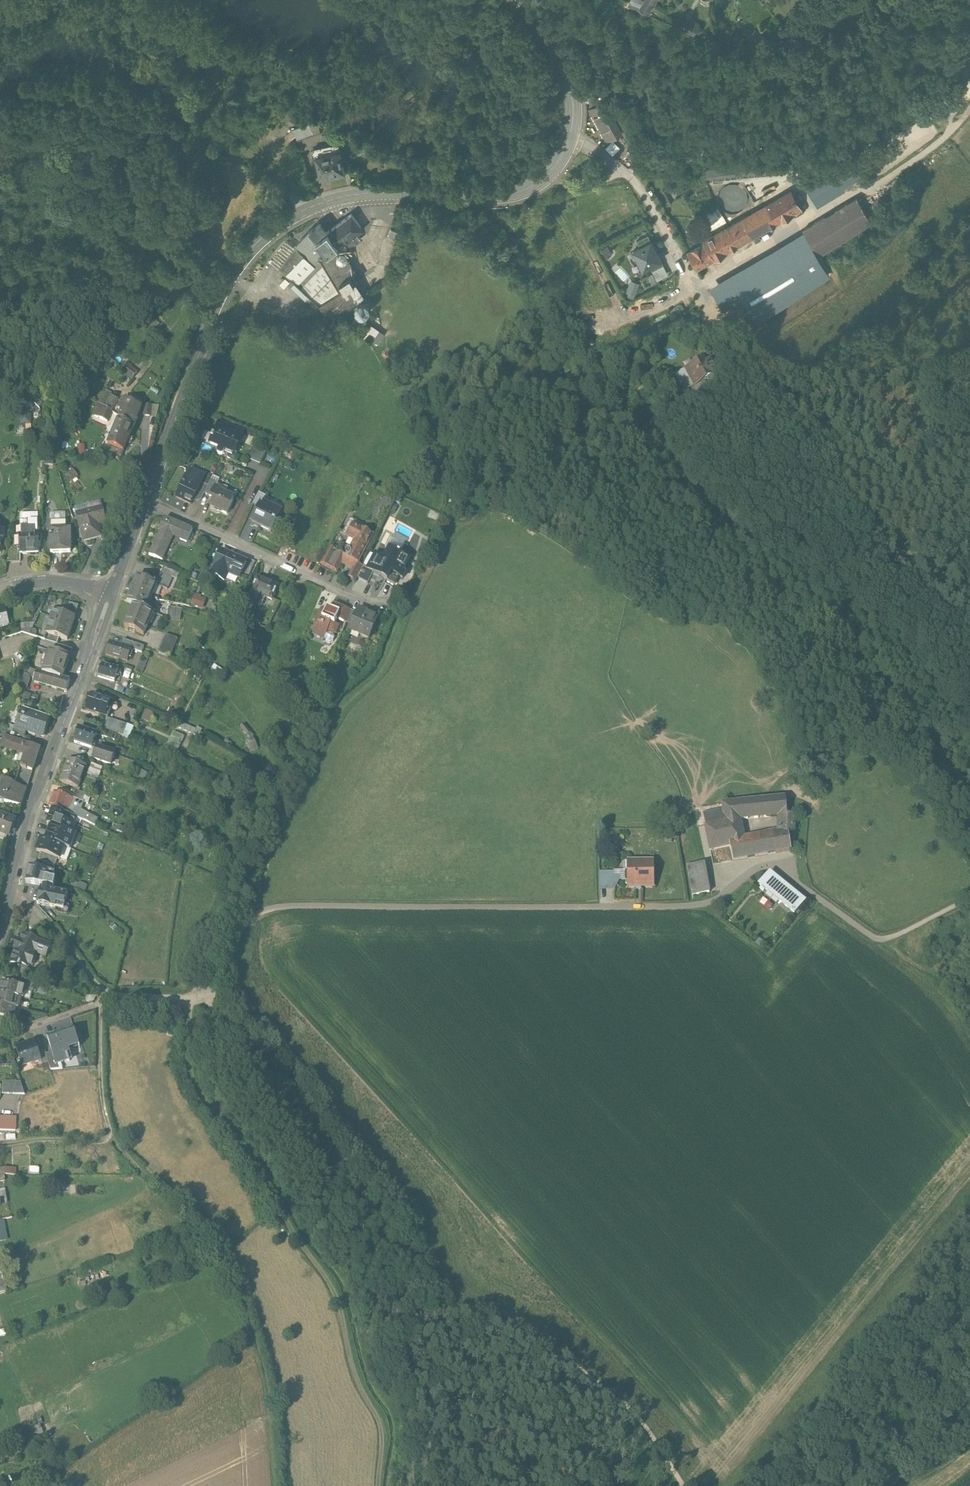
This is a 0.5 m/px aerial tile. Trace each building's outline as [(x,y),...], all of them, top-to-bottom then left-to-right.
[(607,103),(601,92),(587,99),(592,108),(591,109),(607,137),(620,129),(606,104),(607,103)] [(956,98),(951,105),(957,109),(962,102),(956,98)] [(308,126),(292,132),(298,142),(314,136),(308,126)] [(338,145),(320,149),(321,156),(316,157),(320,178),(329,176),(329,174),(344,171),(338,145)] [(834,168),(804,185),(812,201),(849,180),(858,196),(866,191),(857,175),(856,176),(849,163),(834,168)] [(747,186),(754,199),(766,193),(759,179),(747,186)] [(731,215),(749,199),(733,181),(715,198),(731,215)] [(801,211),(791,192),(782,197),(789,210),(783,214),(786,219),(793,216),(793,215),(801,211)] [(782,197),(704,240),(705,242),(710,251),(721,244),(726,252),(781,222),(786,219),(783,214),(789,210),(782,197)] [(791,252),(738,281),(739,281),(712,295),(721,311),(747,297),(752,304),(804,275),(800,268),(817,259),(818,261),(872,231),(856,203),(803,233),(808,243),(791,252)] [(351,216),(326,235),(338,250),(354,237),(353,236),(361,229),(351,216)] [(320,227),(309,234),(295,249),(279,270),(318,307),(336,289),(340,294),(356,284),(345,265),(345,266),(343,266),(340,265),(338,264),(337,262),(336,260),(337,258),(338,256),(340,254),(337,251),(338,250),(326,235),(320,227)] [(641,247),(651,241),(647,235),(637,240),(641,247)] [(650,265),(660,260),(651,241),(641,247),(634,250),(643,268),(650,265)] [(705,242),(688,252),(697,268),(714,259),(726,253),(726,252),(721,244),(710,251),(705,242)] [(348,262),(349,260),(348,257),(347,255),(345,254),(342,254),(340,254),(338,256),(337,258),(336,260),(337,262),(338,264),(340,265),(343,266),(345,266),(345,265),(347,264),(348,262)] [(660,260),(650,265),(652,270),(663,264),(660,260)] [(318,307),(329,322),(366,299),(356,284),(340,294),(336,289),(318,307)] [(702,363),(686,371),(695,387),(705,382),(709,389),(718,384),(716,382),(719,380),(710,363),(704,367),(702,363)] [(135,377),(138,368),(126,364),(123,373),(135,377)] [(118,400),(112,396),(106,406),(112,410),(118,400)] [(138,406),(123,400),(118,411),(122,412),(119,419),(134,426),(137,418),(134,417),(138,406)] [(718,403),(695,415),(698,421),(720,408),(718,403)] [(134,426),(119,419),(108,444),(123,451),(134,426)] [(238,433),(219,424),(214,436),(213,436),(212,438),(213,439),(211,443),(219,447),(218,451),(218,453),(219,454),(220,455),(222,455),(224,453),(224,452),(232,455),(238,441),(235,440),(238,433)] [(266,453),(253,448),(248,460),(260,465),(266,453)] [(68,473),(74,483),(81,479),(74,469),(68,473)] [(201,484),(207,487),(213,476),(206,473),(202,481),(201,484)] [(188,474),(177,497),(191,504),(195,496),(201,484),(202,481),(188,474)] [(207,487),(205,493),(211,496),(215,487),(217,483),(219,479),(213,476),(207,487)] [(217,483),(215,487),(211,498),(210,499),(213,500),(211,505),(218,508),(217,510),(227,515),(234,499),(225,494),(228,488),(217,483)] [(207,487),(201,484),(195,496),(201,499),(205,493),(207,487)] [(254,504),(259,507),(265,495),(260,493),(254,504)] [(281,513),(262,503),(252,522),(271,532),(281,513)] [(93,511),(78,514),(81,530),(82,529),(85,541),(102,537),(99,525),(106,524),(103,511),(94,513),(93,511)] [(160,532),(150,556),(165,562),(175,539),(188,544),(194,530),(165,517),(159,531),(160,532)] [(37,522),(20,522),(20,535),(20,536),(20,553),(39,552),(38,534),(37,522)] [(66,522),(50,522),(51,553),(71,553),(71,538),(69,531),(66,531),(66,522)] [(357,542),(352,551),(351,553),(350,553),(349,553),(348,554),(347,555),(347,556),(347,557),(347,558),(335,551),(329,548),(320,565),(338,574),(343,563),(355,569),(358,564),(372,537),(354,528),(349,538),(357,542)] [(338,531),(329,548),(335,551),(344,534),(338,531)] [(20,536),(10,536),(4,560),(21,560),(20,553),(20,536)] [(390,549),(385,559),(376,554),(369,568),(368,569),(374,572),(388,579),(387,580),(395,584),(400,575),(403,577),(406,572),(403,571),(409,559),(390,549)] [(221,551),(211,575),(226,582),(229,574),(240,578),(242,573),(246,562),(221,551)] [(246,562),(242,573),(249,576),(255,563),(248,560),(246,562)] [(355,569),(350,579),(355,581),(356,578),(362,566),(358,564),(355,569)] [(369,568),(363,565),(362,566),(356,578),(368,584),(374,572),(368,569),(369,568)] [(174,578),(162,573),(157,585),(156,586),(168,591),(174,578)] [(157,585),(138,577),(132,590),(133,590),(133,591),(140,593),(151,598),(156,586),(157,585)] [(278,587),(258,579),(247,603),(256,607),(261,596),(273,601),(278,587)] [(133,590),(132,590),(127,603),(134,606),(140,593),(133,591),(133,590)] [(151,598),(140,593),(134,606),(135,606),(146,611),(151,598)] [(196,594),(192,606),(205,610),(209,598),(196,594)] [(78,604),(69,601),(65,613),(75,616),(78,604)] [(330,611),(324,608),(321,609),(313,627),(315,631),(326,636),(325,639),(326,642),(329,643),(332,643),(334,638),(333,636),(334,633),(333,632),(335,631),(338,625),(335,623),(337,618),(340,620),(346,608),(336,604),(332,605),(330,611)] [(146,611),(135,606),(125,628),(144,636),(154,614),(146,611)] [(182,610),(170,608),(168,619),(180,621),(182,610)] [(346,608),(340,620),(346,622),(351,610),(346,608)] [(379,616),(359,608),(357,613),(352,625),(349,631),(351,631),(352,628),(361,632),(360,635),(369,639),(379,616)] [(65,613),(54,609),(47,632),(55,635),(67,639),(75,616),(65,613)] [(351,610),(346,622),(352,625),(357,613),(351,610)] [(8,624),(5,611),(0,612),(0,626),(8,624)] [(21,625),(22,632),(30,634),(34,624),(21,625)] [(125,634),(115,630),(113,636),(122,640),(125,634)] [(47,632),(42,631),(40,638),(53,642),(55,635),(47,632)] [(177,640),(166,636),(159,654),(170,658),(177,640)] [(135,645),(124,640),(121,646),(132,650),(132,651),(135,645)] [(121,646),(110,643),(106,655),(128,662),(132,650),(121,646)] [(69,656),(49,649),(42,671),(62,678),(69,656)] [(255,652),(248,661),(257,669),(265,660),(255,652)] [(119,670),(102,664),(100,670),(99,669),(97,676),(98,676),(98,677),(114,683),(116,676),(118,677),(120,671),(118,670),(119,670)] [(37,670),(29,667),(27,674),(35,677),(37,670)] [(42,671),(37,670),(35,677),(34,680),(66,691),(70,680),(42,671)] [(19,700),(34,705),(37,704),(39,697),(25,692),(30,675),(25,673),(19,691),(22,692),(19,700)] [(126,688),(116,685),(115,691),(124,694),(126,688)] [(111,702),(92,695),(87,710),(108,718),(109,718),(112,709),(109,708),(111,702)] [(47,718),(21,708),(14,726),(25,730),(40,736),(47,718)] [(145,709),(143,719),(153,721),(155,712),(145,709)] [(127,725),(109,718),(108,718),(105,728),(107,729),(117,734),(123,736),(127,725)] [(25,730),(14,726),(12,732),(23,736),(25,730)] [(97,733),(80,727),(75,742),(91,748),(97,733)] [(117,734),(107,729),(104,737),(115,741),(117,734)] [(184,736),(177,733),(171,745),(179,748),(184,736)] [(38,748),(4,736),(1,746),(20,752),(18,759),(23,760),(21,766),(31,770),(38,748)] [(253,738),(245,741),(249,749),(257,746),(253,738)] [(114,753),(98,747),(94,758),(111,764),(114,753)] [(86,766),(68,759),(60,781),(78,787),(86,766)] [(102,768),(92,763),(89,770),(99,775),(102,768)] [(31,770),(21,766),(17,779),(28,783),(32,770),(31,770)] [(1,778),(0,782),(0,797),(6,799),(5,801),(20,803),(25,788),(12,784),(12,782),(1,778)] [(86,793),(75,790),(72,797),(73,798),(83,802),(86,793)] [(72,797),(55,791),(49,805),(53,807),(67,812),(70,805),(73,798),(72,797)] [(773,834),(744,839),(740,818),(781,814),(781,815),(793,814),(793,808),(786,808),(785,797),(722,802),(726,821),(705,825),(710,848),(731,844),(733,859),(775,851),(776,851),(773,834)] [(76,807),(70,805),(67,812),(76,816),(83,819),(95,825),(98,819),(76,807)] [(67,812),(53,807),(47,822),(50,824),(45,838),(64,846),(70,848),(76,833),(72,831),(75,824),(74,823),(76,816),(67,812)] [(0,813),(0,831),(2,832),(8,834),(15,820),(0,813)] [(778,833),(773,834),(776,851),(790,849),(788,833),(793,832),(794,814),(793,814),(781,815),(781,827),(777,828),(778,833)] [(64,846),(45,838),(41,837),(36,849),(41,851),(58,857),(60,858),(64,846)] [(58,857),(41,851),(38,858),(44,860),(54,866),(58,857)] [(42,869),(54,872),(54,866),(44,860),(42,869)] [(654,862),(627,862),(628,887),(654,886),(654,862)] [(704,862),(688,865),(694,895),(710,892),(704,862)] [(26,881),(41,884),(37,903),(64,909),(68,893),(54,890),(56,879),(53,879),(54,872),(42,869),(29,866),(26,881)] [(614,873),(599,873),(599,887),(609,887),(614,878),(614,873)] [(804,901),(769,873),(759,885),(768,892),(766,895),(777,904),(779,901),(794,913),(804,901)] [(50,931),(42,921),(38,925),(45,935),(50,931)] [(20,942),(11,962),(19,966),(19,967),(20,967),(21,964),(29,967),(35,952),(46,957),(50,946),(23,934),(20,942)] [(27,981),(7,976),(5,982),(3,982),(0,993),(21,998),(23,998),(27,981)] [(0,993),(0,1004),(15,1008),(18,1008),(21,998),(0,993)] [(3,1016),(13,1019),(15,1008),(0,1004),(0,1016),(3,1016)] [(74,1029),(48,1037),(52,1052),(56,1064),(58,1064),(68,1061),(68,1062),(70,1061),(66,1048),(79,1044),(74,1029)] [(36,1042),(17,1048),(22,1065),(32,1062),(32,1063),(41,1061),(42,1061),(39,1053),(36,1042)] [(45,1051),(39,1053),(42,1061),(41,1061),(42,1063),(48,1061),(46,1054),(45,1051)] [(52,1052),(46,1054),(48,1061),(51,1070),(59,1069),(58,1064),(56,1064),(52,1052)] [(20,1081),(15,1081),(14,1093),(24,1094),(20,1081)] [(0,1116),(0,1129),(16,1130),(16,1116),(0,1116)] [(17,1169),(0,1169),(0,1180),(5,1179),(4,1174),(17,1174),(17,1169)]
